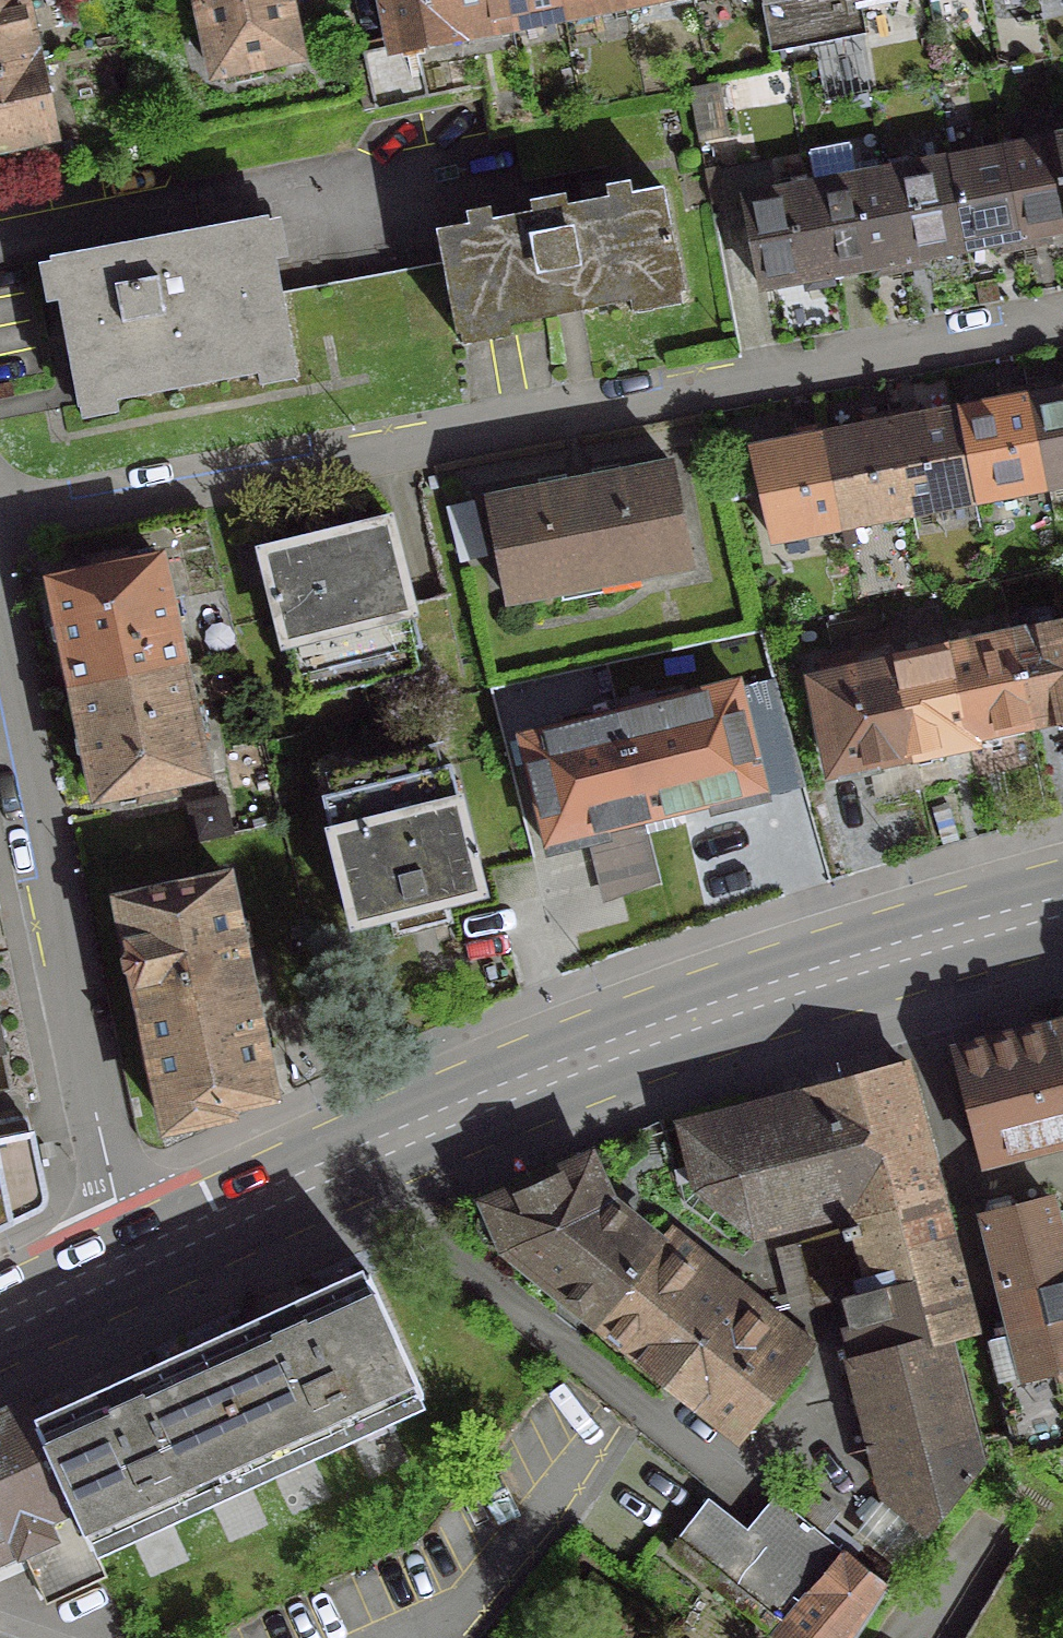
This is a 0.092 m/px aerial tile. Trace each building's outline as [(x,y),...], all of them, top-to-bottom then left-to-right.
[(18,5),(17,0),(0,0),(0,9),(18,5)] [(193,3),(209,76),(293,58),(285,17),(281,0),(207,0),(193,3)] [(446,0),(377,0),(385,40),(356,46),(370,110),(422,98),(412,45),(454,37),(446,0)] [(454,37),(506,27),(500,0),(446,0),(454,37)] [(506,27),(557,17),(553,0),(500,0),(506,27)] [(557,17),(621,5),(620,0),(553,0),(557,17)] [(767,50),(859,32),(852,0),(757,0),(767,50)] [(30,62),(18,5),(0,9),(0,68),(30,62)] [(46,137),(30,62),(0,68),(0,147),(46,137)] [(1053,140),(1062,194),(1062,138),(1053,140)] [(999,150),(1017,242),(1045,237),(1045,233),(1062,230),(1062,194),(1053,140),(999,150)] [(999,150),(945,160),(962,249),(988,244),(988,247),(1017,242),(999,150)] [(945,160),(877,173),(895,265),(923,260),(923,257),(962,249),(945,160)] [(877,173),(809,186),(826,275),(828,275),(865,268),(866,271),(895,265),(877,173)] [(809,186),(738,200),(755,288),(798,280),(798,284),(828,278),(828,275),(826,275),(809,186)] [(528,213),(432,232),(439,266),(395,274),(408,344),(444,337),(440,315),(448,314),(452,334),(677,291),(658,189),(561,207),(559,196),(526,203),(528,213)] [(261,220),(46,261),(73,408),(408,344),(395,274),(275,297),(261,220)] [(1023,392),(1041,487),(1062,483),(1062,391),(1052,393),(1051,387),(1023,392)] [(995,404),(955,411),(972,500),(1041,487),(1023,392),(994,398),(995,404)] [(913,416),(885,421),(903,513),(972,500),(955,411),(914,419),(913,416)] [(858,430),(820,437),(816,438),(834,526),(903,513),(885,421),(857,427),(858,430)] [(789,443),(747,451),(767,539),(834,526),(816,438),(820,437),(819,434),(788,440),(789,443)] [(686,565),(667,466),(483,501),(502,600),(686,565)] [(458,559),(487,553),(475,498),(447,504),(458,559)] [(384,519),(255,551),(287,681),(416,649),(384,519)] [(46,582),(68,689),(176,667),(153,560),(122,567),(119,553),(83,560),(86,574),(46,582)] [(1006,629),(1029,731),(1062,724),(1062,632),(1060,618),(1006,629)] [(1006,629),(942,643),(966,753),(982,749),(981,742),(1029,731),(1006,629)] [(942,643),(890,655),(913,764),(966,753),(942,643)] [(890,655),(802,674),(826,783),(913,764),(890,655)] [(176,667),(68,689),(91,797),(132,789),(134,802),(171,795),(168,781),(199,774),(176,667)] [(729,687),(613,716),(639,816),(705,800),(708,811),(757,799),(729,687)] [(613,716),(519,739),(547,851),(600,837),(597,827),(639,816),(613,716)] [(445,764),(315,797),(348,926),(477,894),(445,764)] [(113,901),(136,1010),(244,987),(221,878),(113,901)] [(244,987),(136,1010),(161,1127),(224,1114),(222,1105),(267,1096),(244,987)] [(1046,1031),(1062,1099),(1062,1027),(1046,1031)] [(950,1056),(976,1159),(1062,1137),(1062,1099),(1046,1031),(950,1056)] [(881,1345),(843,1355),(878,1488),(924,1532),(975,1469),(942,1337),(968,1331),(901,1068),(678,1126),(694,1190),(751,1233),(846,1209),(850,1225),(795,1243),(810,1301),(837,1294),(844,1324),(873,1316),(881,1345)] [(52,1206),(36,1125),(0,1134),(0,1231),(52,1206)] [(602,1203),(583,1160),(482,1204),(483,1209),(477,1218),(476,1227),(478,1236),(484,1243),(492,1247),(500,1248),(592,1322),(655,1245),(602,1203)] [(984,1339),(1014,1456),(1062,1444),(1062,1425),(1049,1368),(1062,1365),(1062,1269),(1049,1213),(1047,1213),(1044,1200),(979,1216),(1009,1333),(984,1339)] [(666,1231),(655,1245),(592,1322),(664,1380),(738,1289),(666,1231)] [(362,1278),(197,1353),(250,1468),(414,1394),(362,1278)] [(810,1347),(738,1289),(664,1380),(736,1439),(810,1347)] [(197,1353),(35,1426),(32,1427),(85,1542),(250,1468),(197,1353)] [(16,1550),(44,1538),(53,1558),(85,1544),(85,1542),(32,1427),(35,1426),(24,1402),(0,1413),(0,1558),(16,1550)] [(702,1500),(663,1552),(770,1637),(847,1637),(881,1585),(839,1551),(838,1552),(779,1505),(751,1540),(702,1500)] [(101,1578),(85,1544),(53,1558),(44,1538),(16,1550),(41,1605),(101,1578)]
